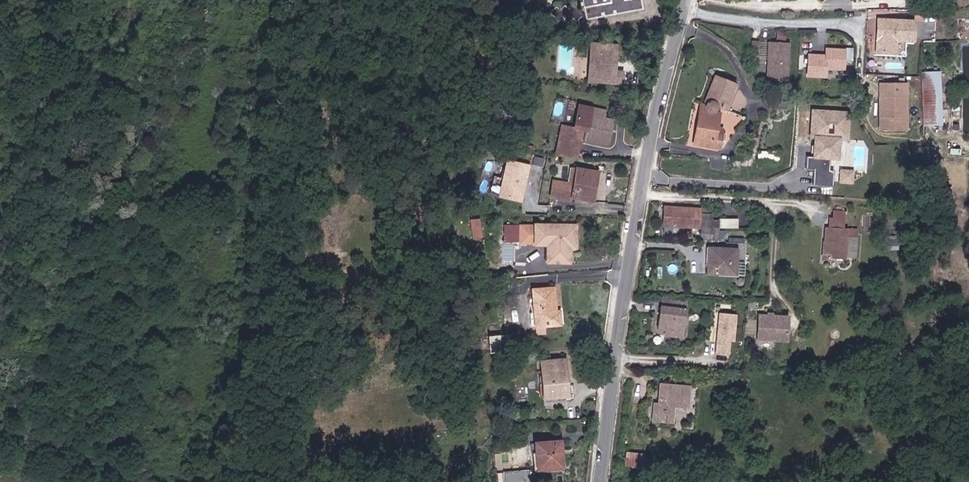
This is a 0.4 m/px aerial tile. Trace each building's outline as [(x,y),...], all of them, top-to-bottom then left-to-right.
[(615,3),(591,7),(593,20),(647,11),(645,0),(632,0),(628,1),(628,0),(615,0),(615,3)] [(560,8),(554,13),(561,22),(567,17),(573,23),(579,18),(582,21),(588,15),(578,4),(572,9),(569,5),(563,11),(560,8)] [(912,24),(876,22),(875,55),(892,56),(893,42),(912,43),(912,24)] [(788,43),(768,42),(766,80),(786,81),(788,43)] [(619,72),(619,63),(620,47),(594,45),(592,73),(591,83),(603,84),(626,85),(627,73),(619,72)] [(807,55),(807,75),(824,76),(824,69),(842,70),(843,52),(825,51),(824,56),(807,55)] [(931,74),(920,74),(922,126),(933,126),(931,74)] [(724,106),(729,94),(734,83),(714,75),(706,93),(704,99),(706,100),(706,108),(710,112),(699,110),(693,139),(692,144),(701,146),(720,149),(723,134),(716,132),(720,114),(713,112),(720,105),(724,106)] [(909,85),(878,84),(877,129),(907,130),(909,85)] [(563,130),(561,138),(556,159),(570,160),(575,141),(608,149),(608,147),(606,146),(609,133),(611,134),(613,125),(606,124),(608,116),(581,109),(575,132),(572,131),(571,132),(563,130)] [(852,111),(812,109),(810,140),(814,140),(812,157),(809,157),(808,170),(815,171),(814,184),(833,186),(834,171),(830,171),(831,159),(840,160),(842,140),(850,140),(852,111)] [(505,159),(499,195),(525,199),(531,163),(505,159)] [(553,178),(549,197),(571,201),(571,197),(595,201),(600,170),(576,165),(573,182),(553,178)] [(855,169),(841,169),(840,183),(854,184),(855,169)] [(952,199),(952,187),(942,187),(942,199),(952,199)] [(712,241),(713,226),(714,210),(665,206),(664,223),(663,227),(699,229),(700,229),(700,240),(712,241)] [(480,217),(470,218),(474,242),(483,241),(480,217)] [(845,220),(832,220),(831,228),(845,229),(845,220)] [(537,245),(536,225),(518,225),(519,245),(537,245)] [(551,262),(555,262),(573,262),(573,247),(577,247),(578,225),(536,225),(537,245),(550,245),(551,262)] [(849,236),(828,234),(828,248),(826,248),(826,258),(848,259),(848,257),(858,258),(859,236),(849,236)] [(708,248),(707,274),(735,275),(743,275),(744,261),(744,243),(725,241),(725,248),(708,248)] [(558,313),(555,289),(534,291),(538,327),(564,324),(562,313),(558,313)] [(661,307),(686,310),(687,300),(662,297),(661,307)] [(661,307),(660,306),(658,329),(664,329),(670,330),(669,336),(682,337),(686,310),(661,307)] [(734,312),(719,311),(715,354),(730,356),(734,312)] [(790,340),(791,316),(761,315),(761,339),(790,340)] [(544,397),(558,396),(568,395),(565,359),(541,362),(544,392),(544,397)] [(653,401),(652,418),(673,420),(674,404),(690,404),(691,384),(663,382),(662,401),(653,401)] [(561,440),(535,443),(537,469),(563,467),(561,440)] [(625,451),(624,466),(640,468),(641,453),(625,451)] [(503,473),(504,481),(529,481),(528,470),(520,472),(503,473)]
